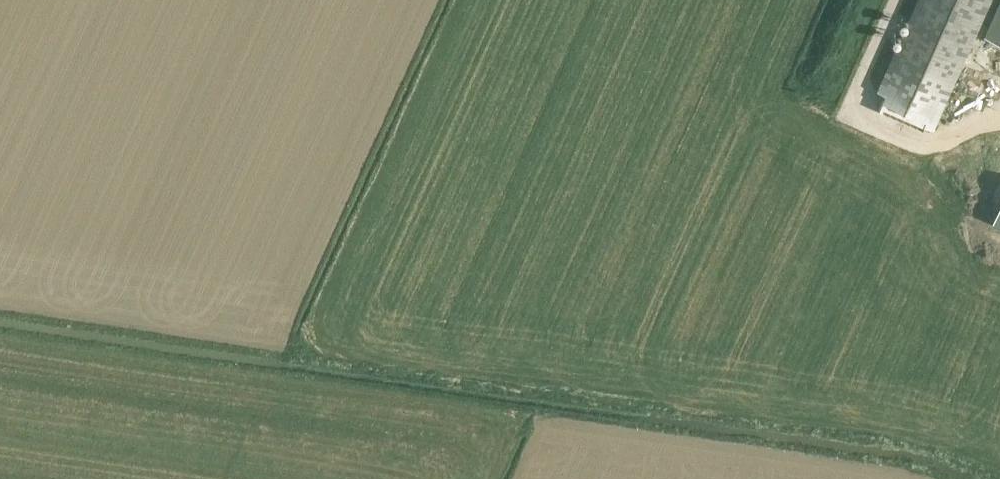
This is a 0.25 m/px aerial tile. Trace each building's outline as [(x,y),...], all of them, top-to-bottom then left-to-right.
[(878,90),(938,117),(989,0),(918,0),(878,90)] [(985,37),(999,43),(999,4),(985,37)]
